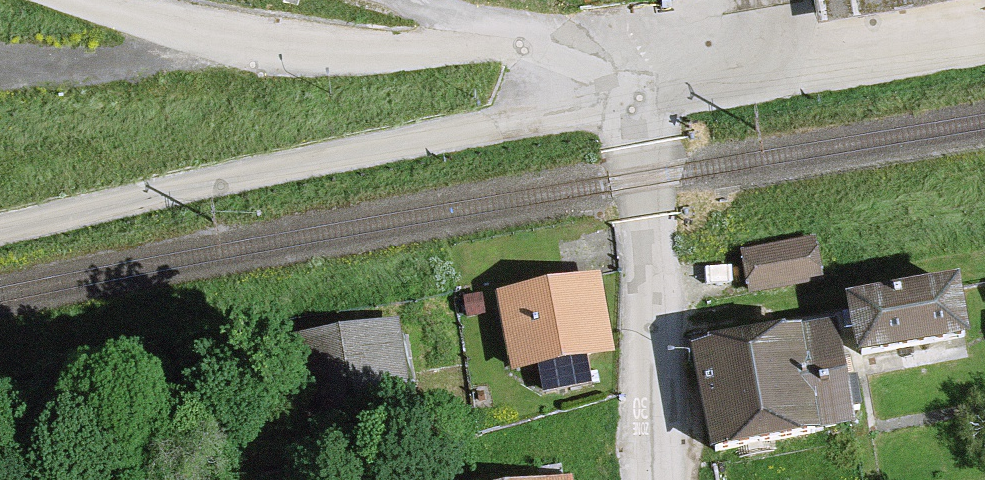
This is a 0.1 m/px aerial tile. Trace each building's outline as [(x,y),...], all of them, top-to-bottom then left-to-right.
[(813,4),(818,31),(984,4),(984,0),(813,0),(813,4)] [(819,234),(739,250),(747,293),(827,277),(819,234)] [(596,264),(497,284),(515,374),(614,354),(596,264)] [(960,270),(847,287),(856,349),(969,333),(960,270)] [(295,335),(308,406),(413,390),(401,314),(295,335)] [(837,323),(695,341),(709,454),(851,436),(837,323)]
